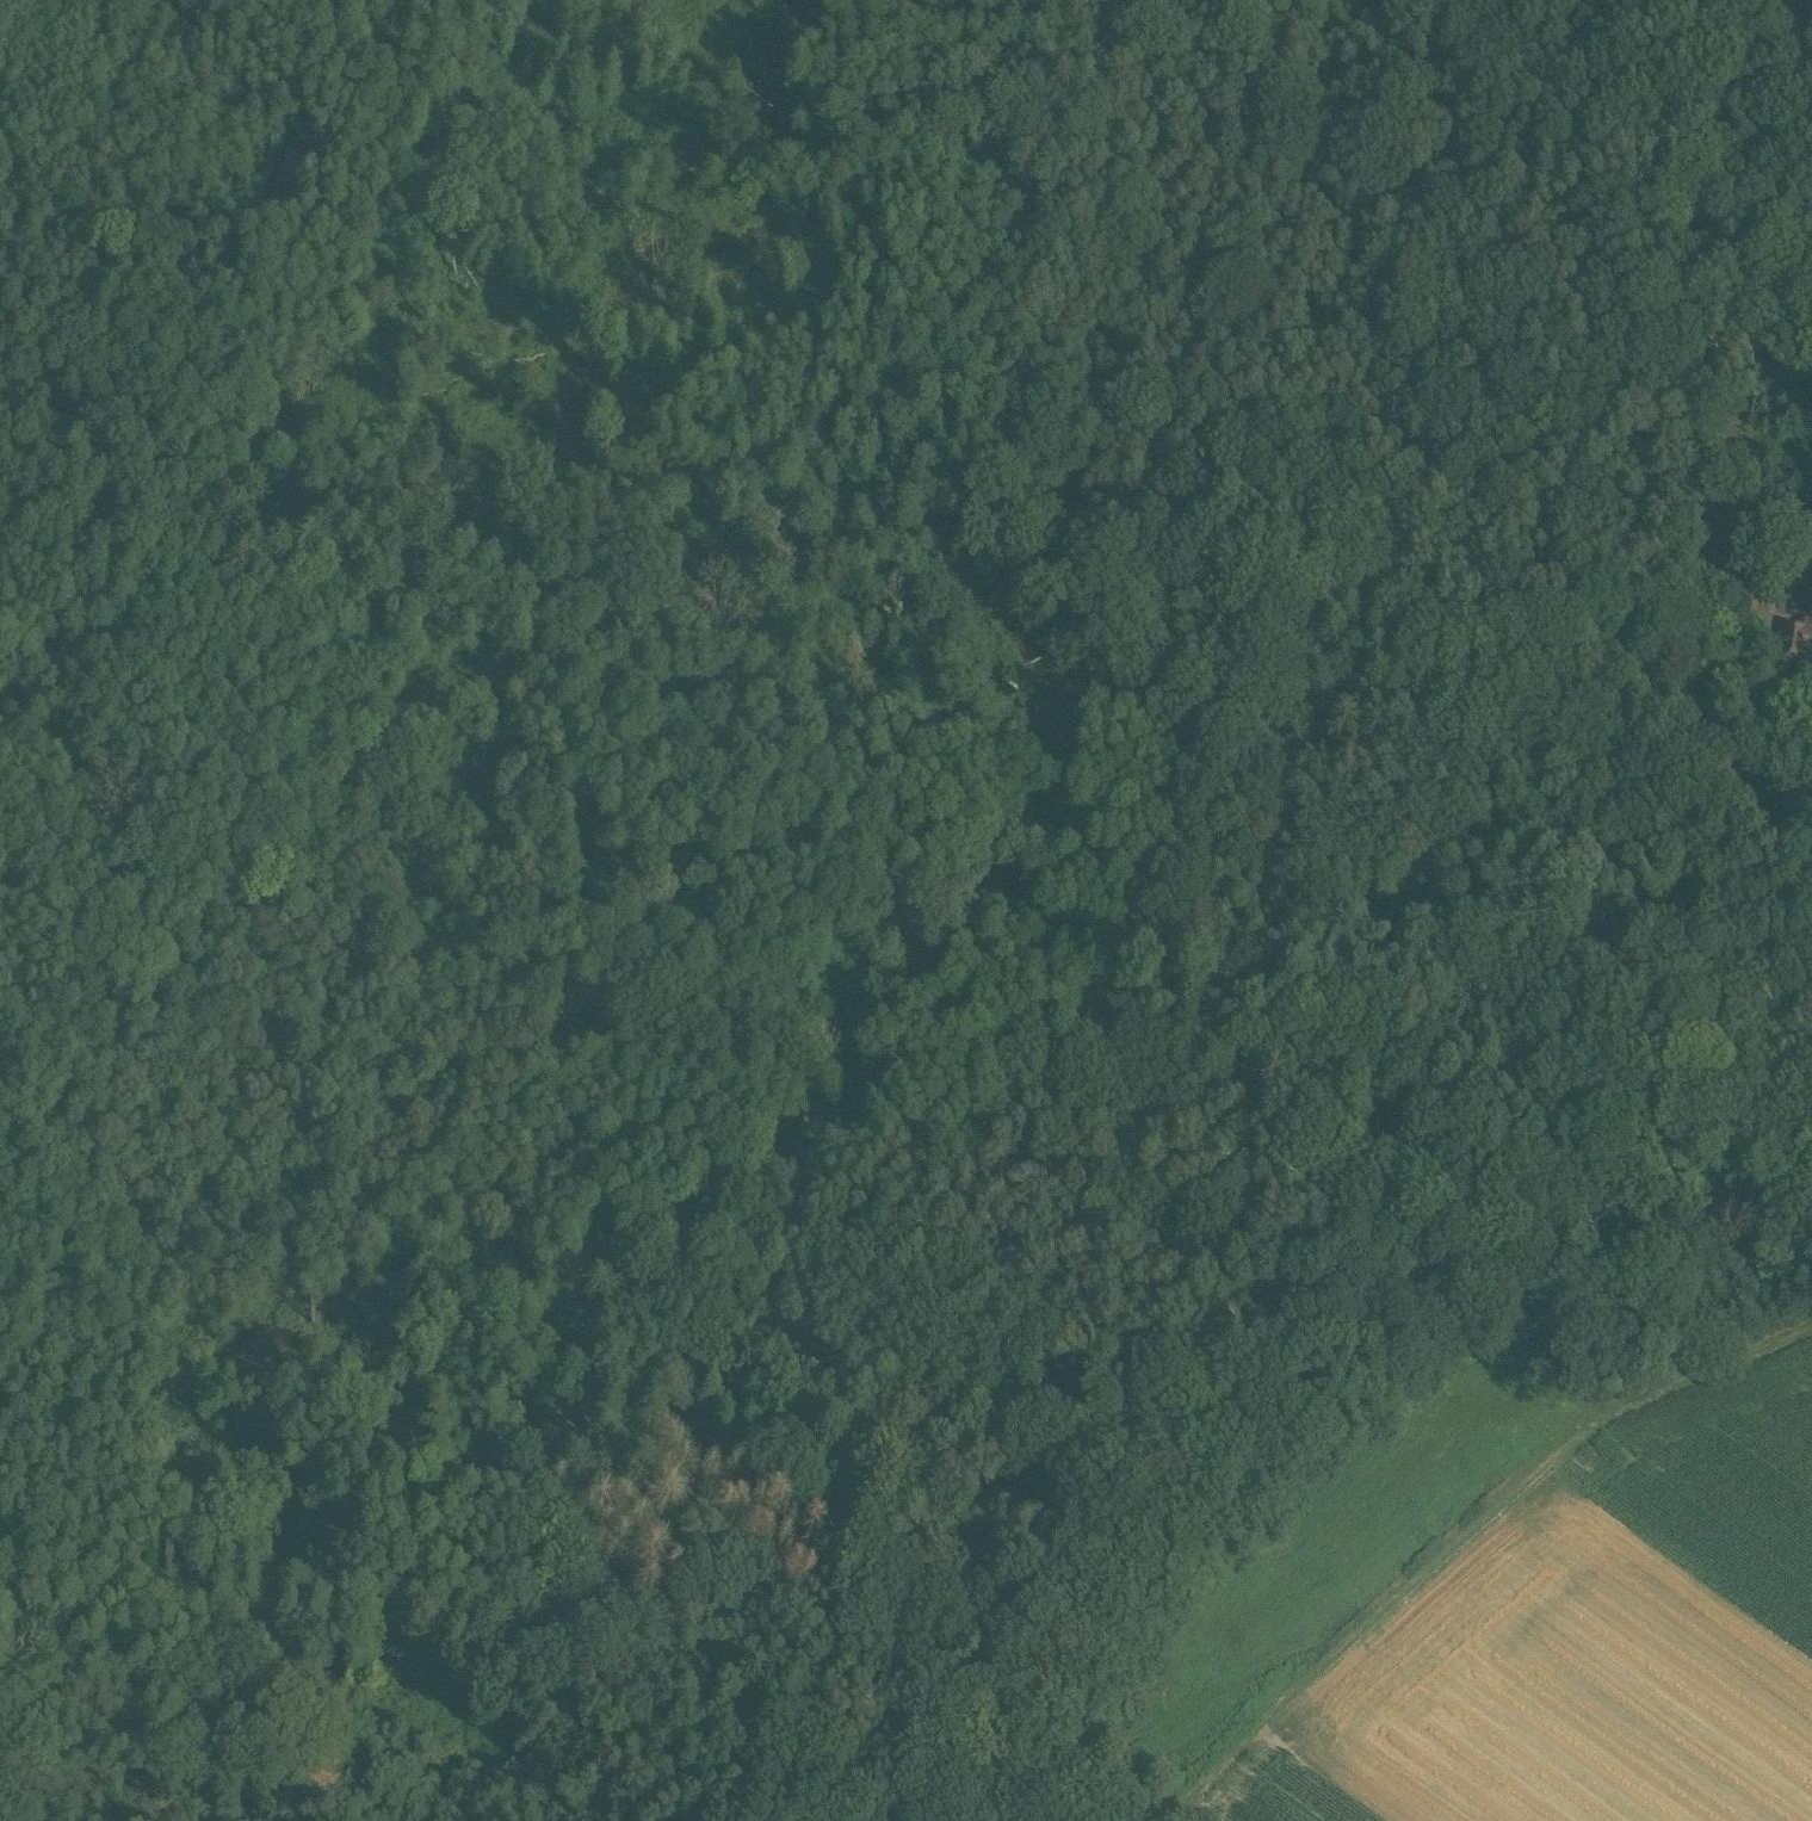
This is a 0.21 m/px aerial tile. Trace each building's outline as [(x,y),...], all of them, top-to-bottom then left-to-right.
[(1809,630),(1807,642),(1790,639),(1785,666),(1802,669),(1801,674),(1811,676),(1811,630),(1809,630)]
